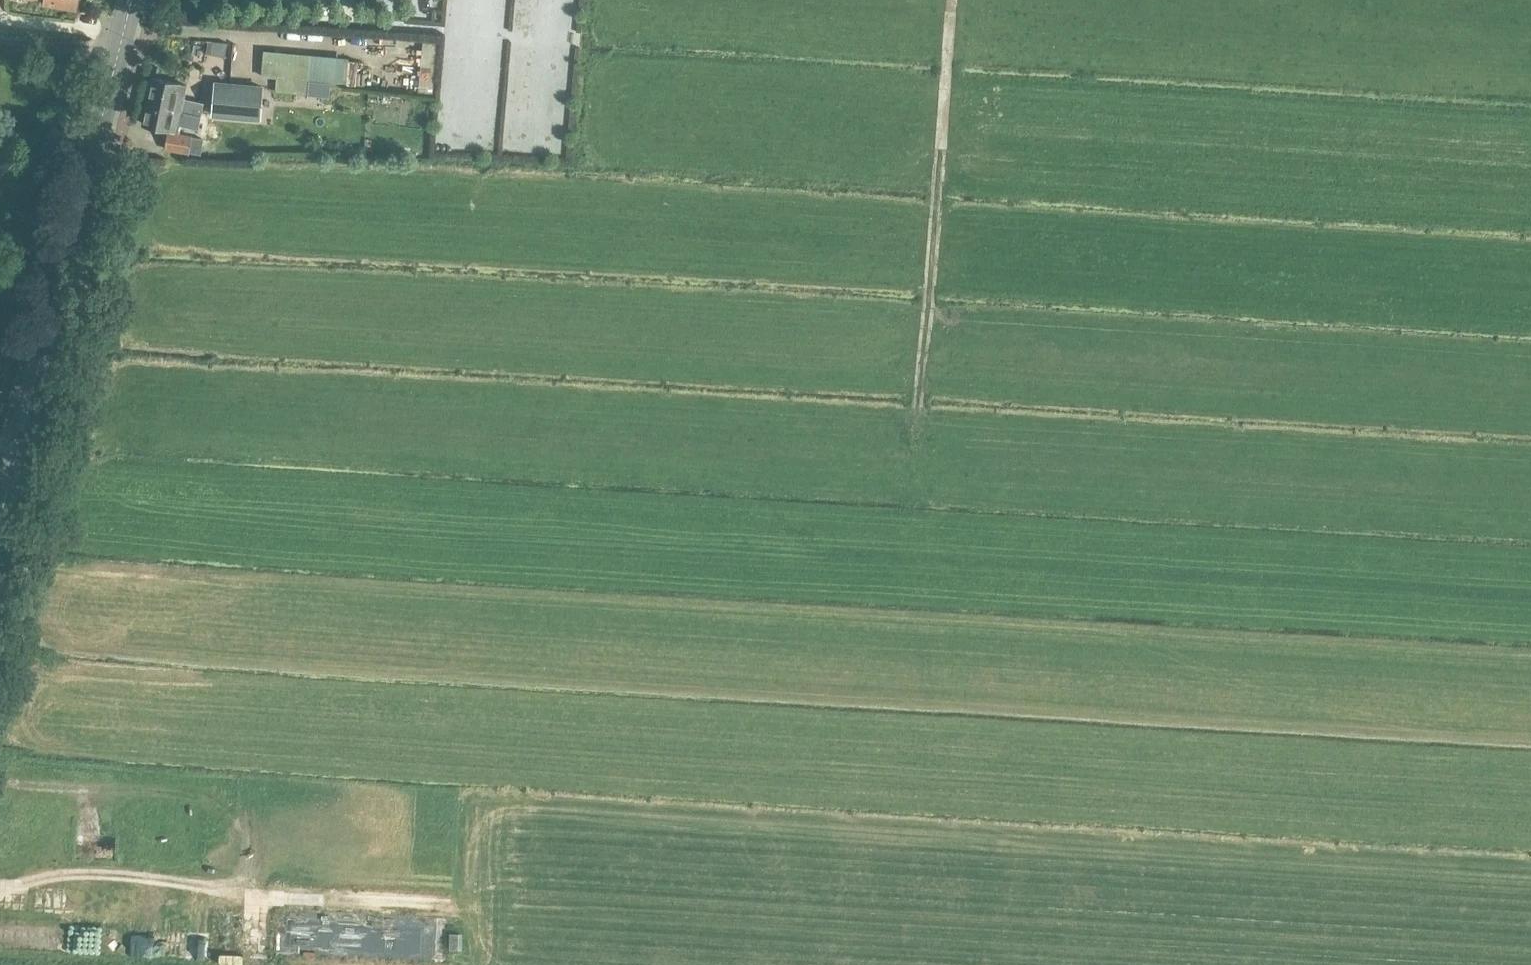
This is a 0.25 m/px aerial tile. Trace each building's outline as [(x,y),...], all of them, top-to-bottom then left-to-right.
[(43,5),(76,10),(78,0),(44,0),(43,5)] [(436,92),(440,42),(423,41),(418,90),(436,92)] [(264,50),(262,76),(277,78),(275,92),(308,94),(309,80),(311,54),(264,50)] [(153,77),(147,103),(183,110),(201,114),(204,101),(184,97),(187,84),(153,77)] [(214,81),(212,116),(261,120),(262,108),(264,86),(264,85),(214,81)] [(147,103),(143,123),(179,130),(180,124),(190,126),(189,130),(197,132),(198,128),(201,114),(183,110),(147,103)] [(201,154),(204,138),(169,132),(166,148),(189,152),(201,154)]
